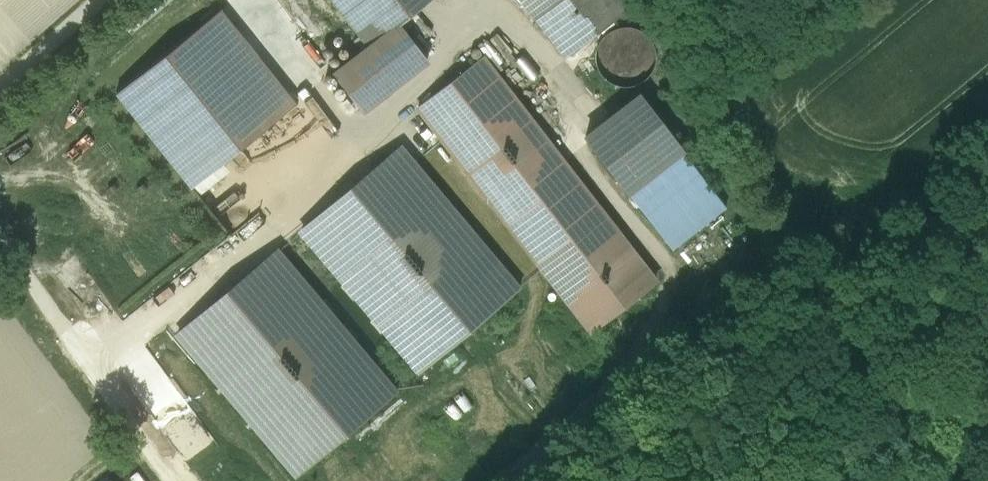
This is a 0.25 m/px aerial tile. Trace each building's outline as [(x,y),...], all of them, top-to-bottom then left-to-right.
[(382,41),(349,67),(378,103),(444,52),(412,11),(426,0),(350,0),(382,41)] [(581,46),(638,0),(544,0),(581,46)] [(225,14),(123,95),(196,187),(298,107),(225,14)] [(621,26),(614,34),(611,41),(610,51),(612,61),(618,70),(626,76),(632,78),(642,78),(652,76),(658,72),(665,64),(668,53),(668,42),(663,33),(656,26),(644,20),(633,21),(621,26)] [(504,61),(434,118),(605,331),(675,275),(504,61)] [(648,89),(589,130),(671,248),(730,207),(648,89)] [(401,150),(300,234),(417,372),(517,288),(401,150)] [(286,255),(186,340),(303,478),(403,394),(286,255)]
